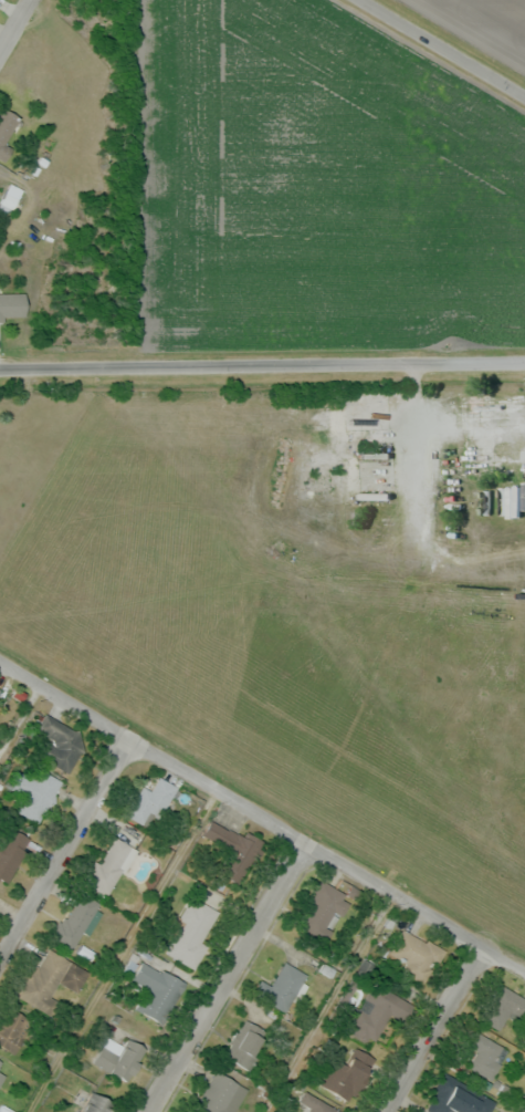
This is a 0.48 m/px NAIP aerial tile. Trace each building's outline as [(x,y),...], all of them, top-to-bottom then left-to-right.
[(4,162),(12,148),(5,144),(12,130),(17,133),(24,120),(2,107),(0,110),(0,160),(4,162)] [(25,319),(25,293),(0,293),(0,319),(25,319)] [(68,771),(88,737),(45,713),(35,731),(46,738),(37,753),(68,771)] [(60,778),(23,763),(12,791),(25,796),(17,815),(42,825),(60,778)] [(177,788),(155,772),(125,813),(147,829),(177,788)] [(202,837),(230,850),(219,873),(242,884),(262,841),(211,817),(202,837)] [(7,825),(0,839),(0,881),(7,885),(30,835),(7,825)] [(107,896),(135,848),(112,835),(85,883),(107,896)] [(294,923),(318,937),(331,913),(335,915),(345,897),(317,881),(294,923)] [(74,951),(100,903),(78,891),(52,940),(74,951)] [(165,952),(193,966),(220,912),(193,898),(165,952)] [(383,962),(423,981),(438,949),(398,930),(383,962)] [(55,1018),(63,1003),(50,996),(58,981),(77,991),(89,971),(43,946),(16,996),(55,1018)] [(285,1011),(305,973),(272,956),(252,993),(285,1011)] [(183,980),(141,961),(132,980),(147,987),(136,1009),(164,1022),(183,980)] [(387,1015),(398,1020),(407,1001),(369,984),(347,1032),(374,1044),(387,1015)] [(491,986),(476,1021),(498,1030),(503,1016),(521,1024),(524,1015),(524,1000),(491,986)] [(5,1006),(0,1018),(0,1046),(17,1053),(31,1018),(5,1006)] [(268,1031),(244,1018),(223,1055),(247,1068),(268,1031)] [(505,1049),(467,1030),(460,1044),(474,1051),(466,1068),(489,1080),(505,1049)] [(92,1063),(129,1081),(146,1047),(127,1037),(120,1051),(103,1042),(92,1063)] [(370,1059),(340,1043),(318,1084),(348,1100),(370,1059)] [(214,1070),(194,1110),(197,1111),(234,1111),(247,1087),(214,1070)] [(467,1091),(468,1087),(440,1074),(423,1111),(424,1111),(487,1111),(492,1102),(467,1091)] [(113,1102),(81,1085),(72,1100),(83,1105),(79,1111),(107,1111),(113,1102)] [(304,1090),(298,1100),(310,1107),(307,1111),(342,1111),(304,1090)]
